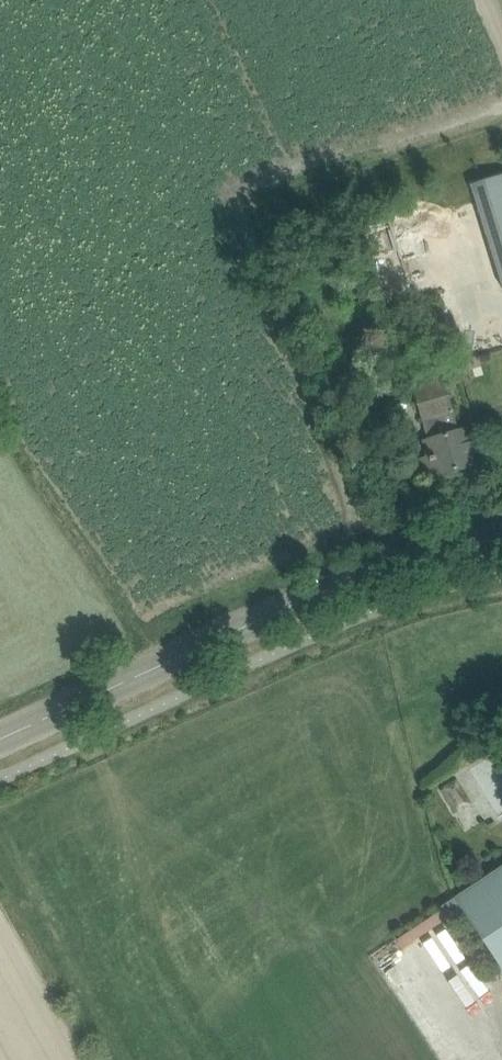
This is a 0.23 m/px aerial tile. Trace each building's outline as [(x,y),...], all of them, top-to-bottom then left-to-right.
[(501,283),(501,175),(472,184),(501,283)] [(467,428),(460,430),(445,379),(414,388),(424,421),(427,420),(433,438),(425,440),(429,456),(421,459),(427,479),(477,464),(471,443),(467,428)] [(457,781),(441,790),(455,813),(471,804),(457,781)] [(440,909),(397,938),(403,947),(446,918),(448,920),(463,910),(454,897),(439,907),(440,909)]
